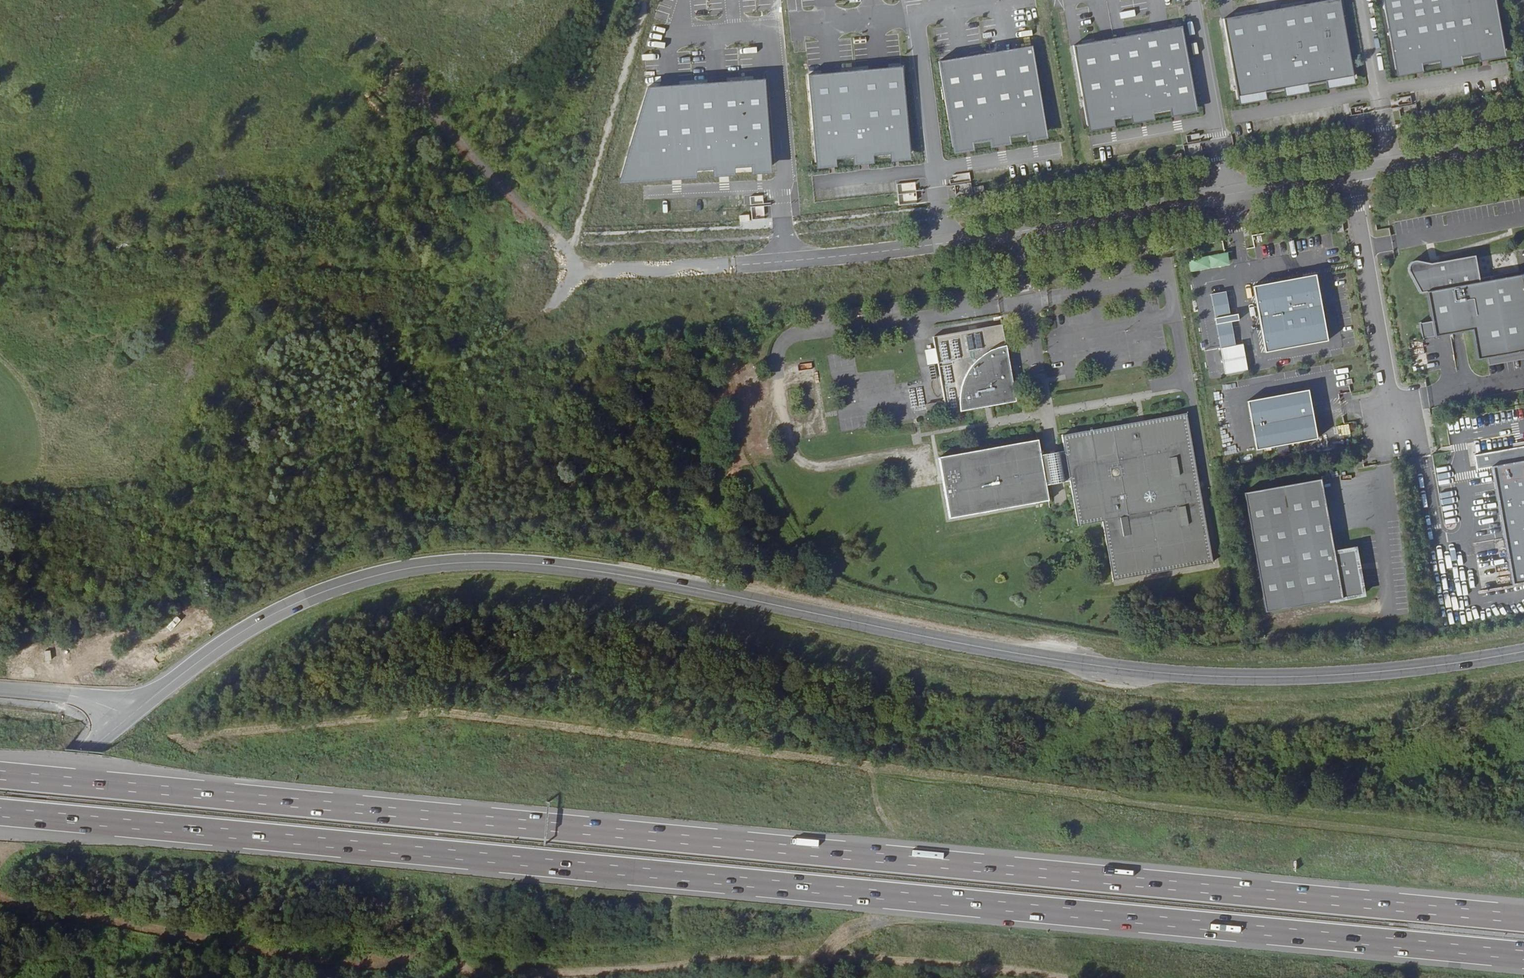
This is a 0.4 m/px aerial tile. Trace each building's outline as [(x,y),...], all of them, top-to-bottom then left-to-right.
[(1238,98),(1265,93),(1265,92),(1284,89),(1307,85),(1326,81),(1326,82),(1353,77),(1340,0),(1331,0),(1224,19),(1238,98)] [(1395,70),(1421,65),(1439,62),(1461,58),(1478,55),(1504,51),(1495,0),(1383,0),(1395,70)] [(1182,26),(1073,45),(1082,96),(1084,108),(1087,124),(1113,120),(1113,119),(1130,116),(1130,117),(1153,113),(1153,112),(1170,109),(1170,110),(1196,105),(1182,26)] [(1026,136),(1046,133),(1033,46),(939,61),(952,147),(972,144),(972,143),(989,141),(989,142),(1009,138),(1026,135),(1026,136)] [(808,74),(816,162),(912,153),(904,66),(808,74)] [(647,87),(622,175),(774,166),(767,80),(647,87)] [(1166,162),(1182,159),(1181,153),(1165,156),(1166,162)] [(1192,271),(1232,264),(1229,251),(1190,258),(1192,271)] [(1475,359),(1485,357),(1486,364),(1523,358),(1523,272),(1523,273),(1480,280),(1475,253),(1444,258),(1444,260),(1437,260),(1437,257),(1426,259),(1426,260),(1414,257),(1412,258),(1410,259),(1409,260),(1408,261),(1407,262),(1406,264),(1406,266),(1407,268),(1418,291),(1425,289),(1430,320),(1417,322),(1420,338),(1470,329),(1475,359)] [(1253,286),(1265,352),(1328,341),(1316,274),(1253,286)] [(1210,293),(1220,347),(1235,345),(1230,321),(1238,319),(1237,313),(1229,314),(1225,290),(1210,293)] [(1015,399),(1002,321),(932,333),(946,411),(1015,399)] [(1246,400),(1254,449),(1316,438),(1307,389),(1246,400)] [(1213,561),(1187,411),(1062,434),(1065,449),(1070,479),(1078,524),(1103,520),(1113,579),(1213,561)] [(1041,453),(1039,438),(939,455),(950,516),(1049,499),(1047,483),(1041,453)] [(1474,455),(1476,470),(1481,469),(1491,467),(1504,538),(1512,585),(1523,583),(1523,446),(1474,455)] [(1065,449),(1041,453),(1047,483),(1070,479),(1065,449)] [(1491,467),(1481,469),(1494,540),(1504,538),(1491,467)] [(1265,612),(1363,595),(1355,549),(1334,552),(1321,478),(1244,492),(1265,612)]
